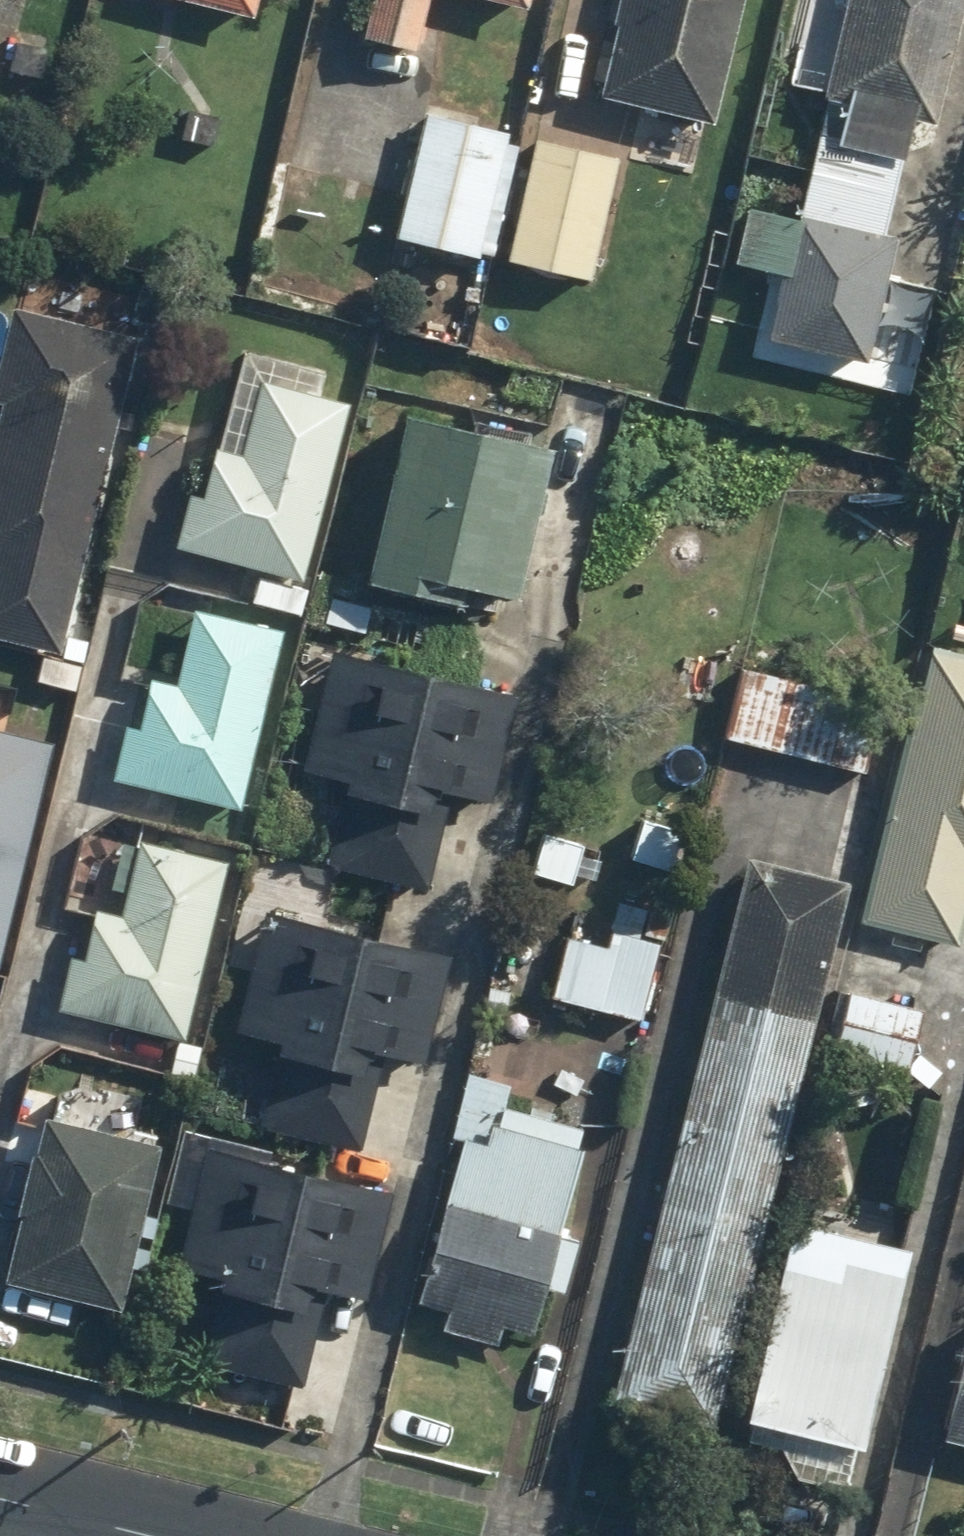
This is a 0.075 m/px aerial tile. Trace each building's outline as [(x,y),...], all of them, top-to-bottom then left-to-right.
[(254,16),(258,0),(193,0),(254,16)] [(361,32),(418,47),(430,0),(370,0),(361,32)] [(524,11),(527,0),(481,0),(524,11)] [(710,118),(738,0),(625,0),(603,92),(710,118)] [(823,108),(844,113),(837,143),(905,160),(913,130),(932,135),(963,6),(963,0),(850,0),(823,108)] [(432,113),(401,237),(477,257),(509,132),(432,113)] [(542,139),(512,256),(590,276),(621,159),(542,139)] [(775,343),(871,367),(903,240),(755,203),(739,267),(791,279),(775,343)] [(62,652),(146,337),(15,302),(0,358),(0,399),(8,401),(0,430),(0,636),(62,652)] [(180,543),(303,575),(349,406),(265,384),(246,456),(218,449),(203,502),(191,499),(180,543)] [(556,450),(404,415),(365,579),(518,614),(556,450)] [(115,770),(238,803),(283,634),(200,612),(181,684),(153,677),(138,730),(126,727),(115,770)] [(855,914),(941,929),(954,859),(963,861),(963,652),(905,642),(855,914)] [(518,697),(336,654),(311,762),(308,772),(343,780),(323,869),(425,893),(448,794),(493,804),(518,697)] [(743,664),(725,735),(870,771),(888,700),(743,664)] [(1,963),(59,749),(0,734),(0,963),(1,963)] [(63,1007),(187,1040),(232,870),(149,848),(129,920),(101,913),(87,967),(75,963),(63,1007)] [(610,1403),(710,1428),(847,881),(748,856),(610,1403)] [(531,908),(509,985),(633,1021),(655,944),(531,908)] [(455,953),(273,911),(248,1018),(245,1028),(280,1037),(259,1125),(362,1149),(385,1050),(430,1061),(455,953)] [(844,974),(833,1043),(916,1057),(927,987),(844,974)] [(465,1144),(421,1294),(445,1301),(437,1329),(499,1347),(507,1319),(532,1326),(544,1283),(559,1287),(573,1238),(559,1234),(589,1130),(510,1107),(517,1083),(471,1070),(450,1140),(465,1144)] [(9,1280),(118,1309),(162,1146),(53,1117),(9,1280)] [(392,1191),(210,1149),(184,1256),(182,1266),(217,1275),(196,1363),(299,1388),(322,1288),(367,1299),(392,1191)] [(809,1431),(866,1444),(908,1271),(792,1244),(750,1416),(809,1431)] [(939,1434),(963,1441),(963,1343),(939,1434)]
